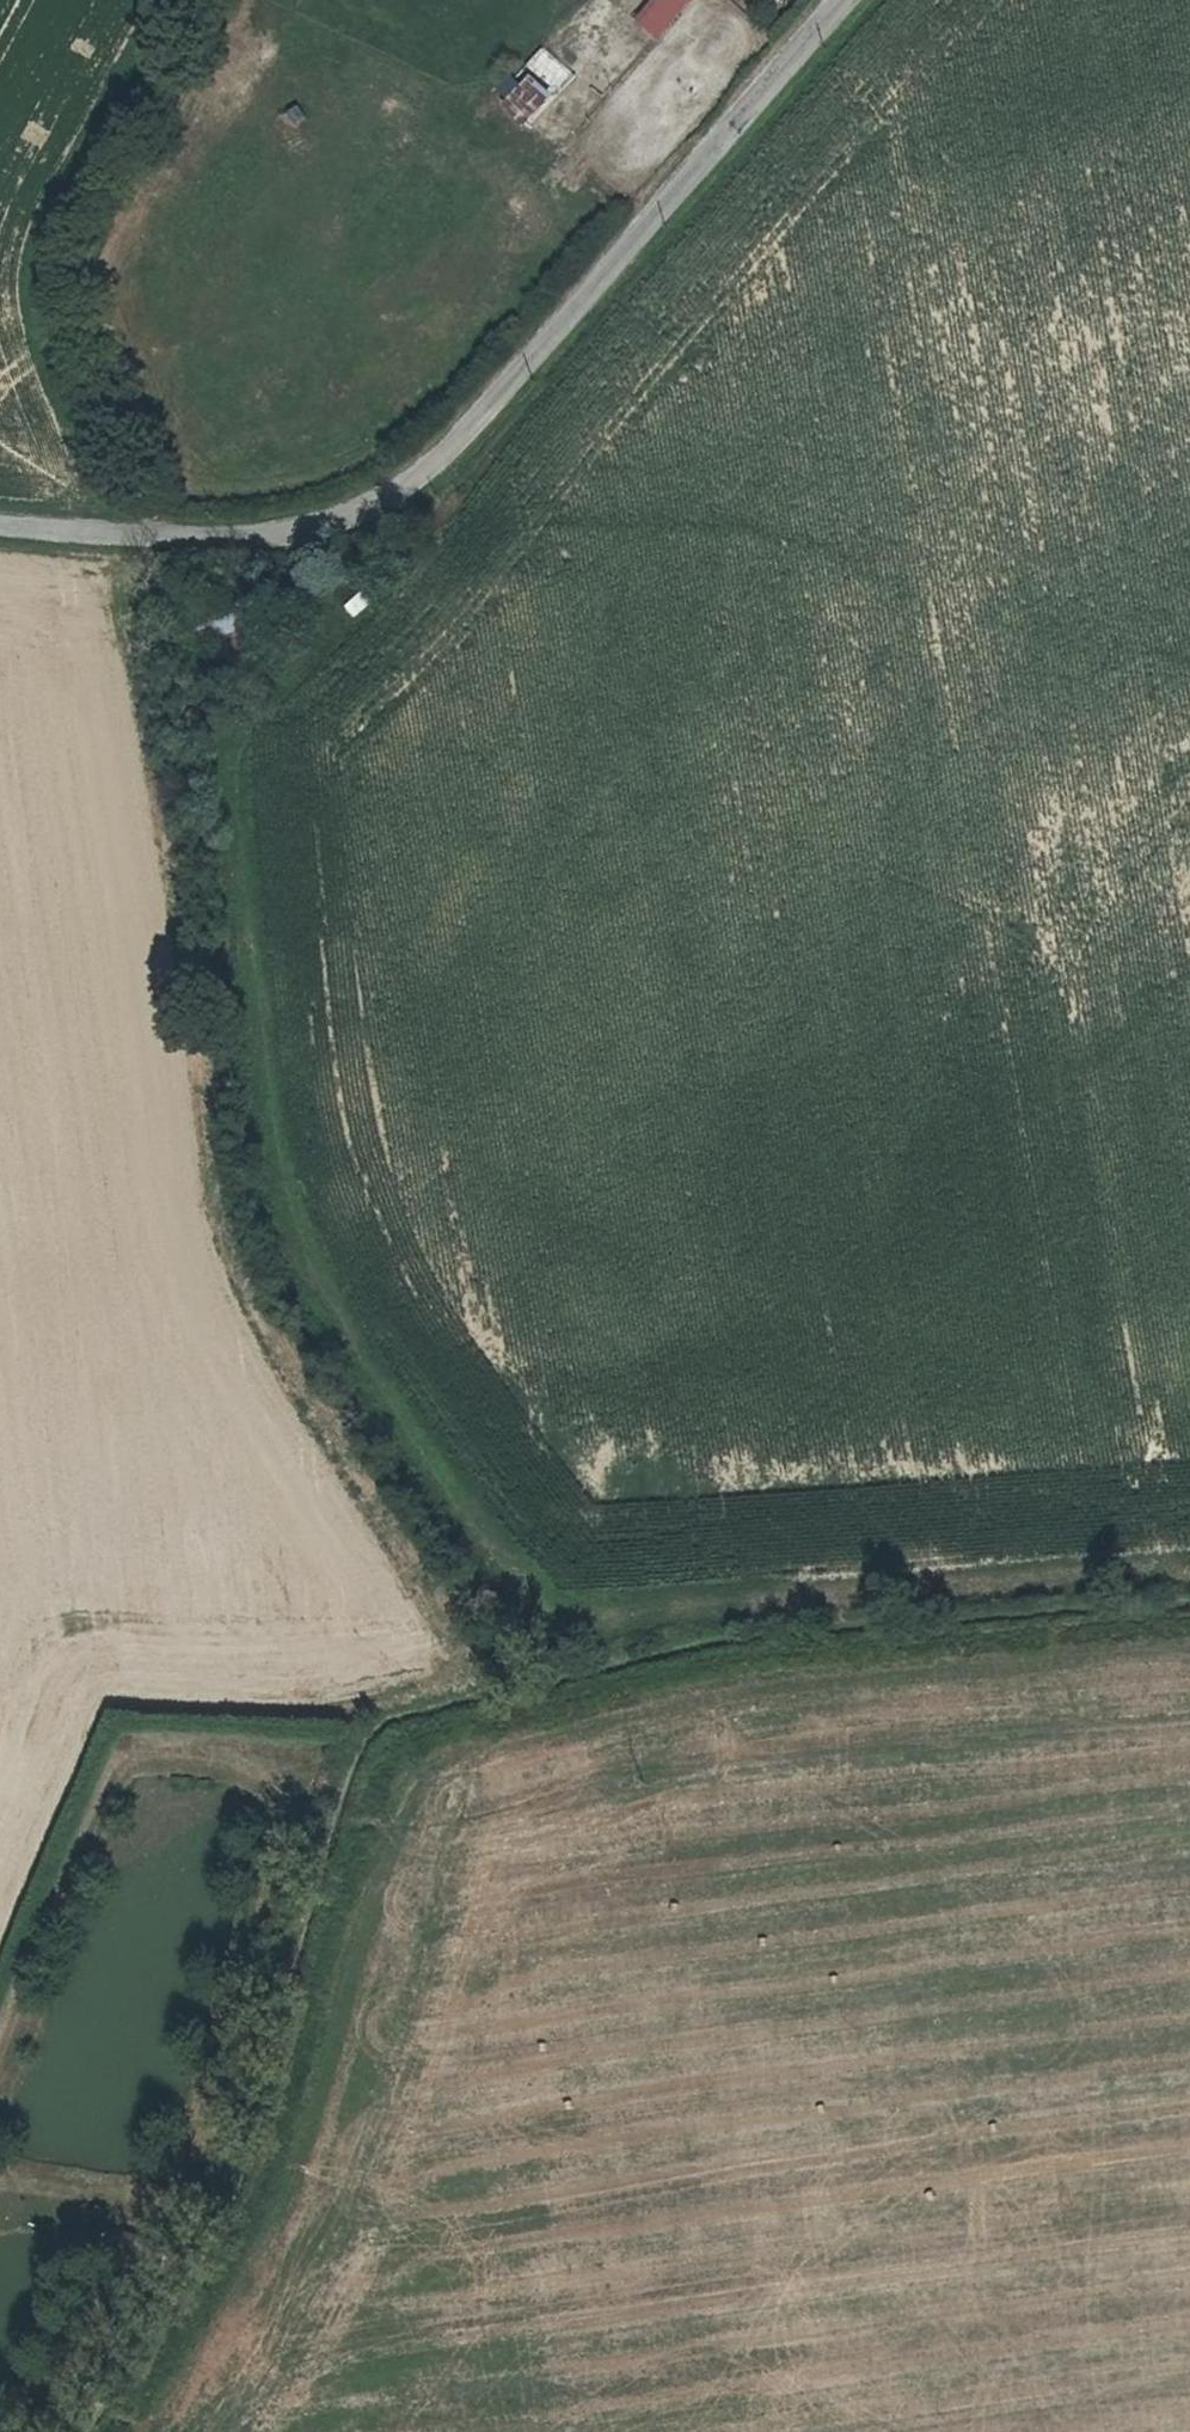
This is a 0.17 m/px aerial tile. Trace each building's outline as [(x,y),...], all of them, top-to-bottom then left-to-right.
[(696,0),(654,0),(637,21),(664,42),(696,0)] [(547,49),(530,69),(560,94),(577,74),(547,49)] [(529,128),(558,94),(533,74),(504,107),(529,128)] [(286,640),(276,613),(215,635),(227,662),(286,640)]
